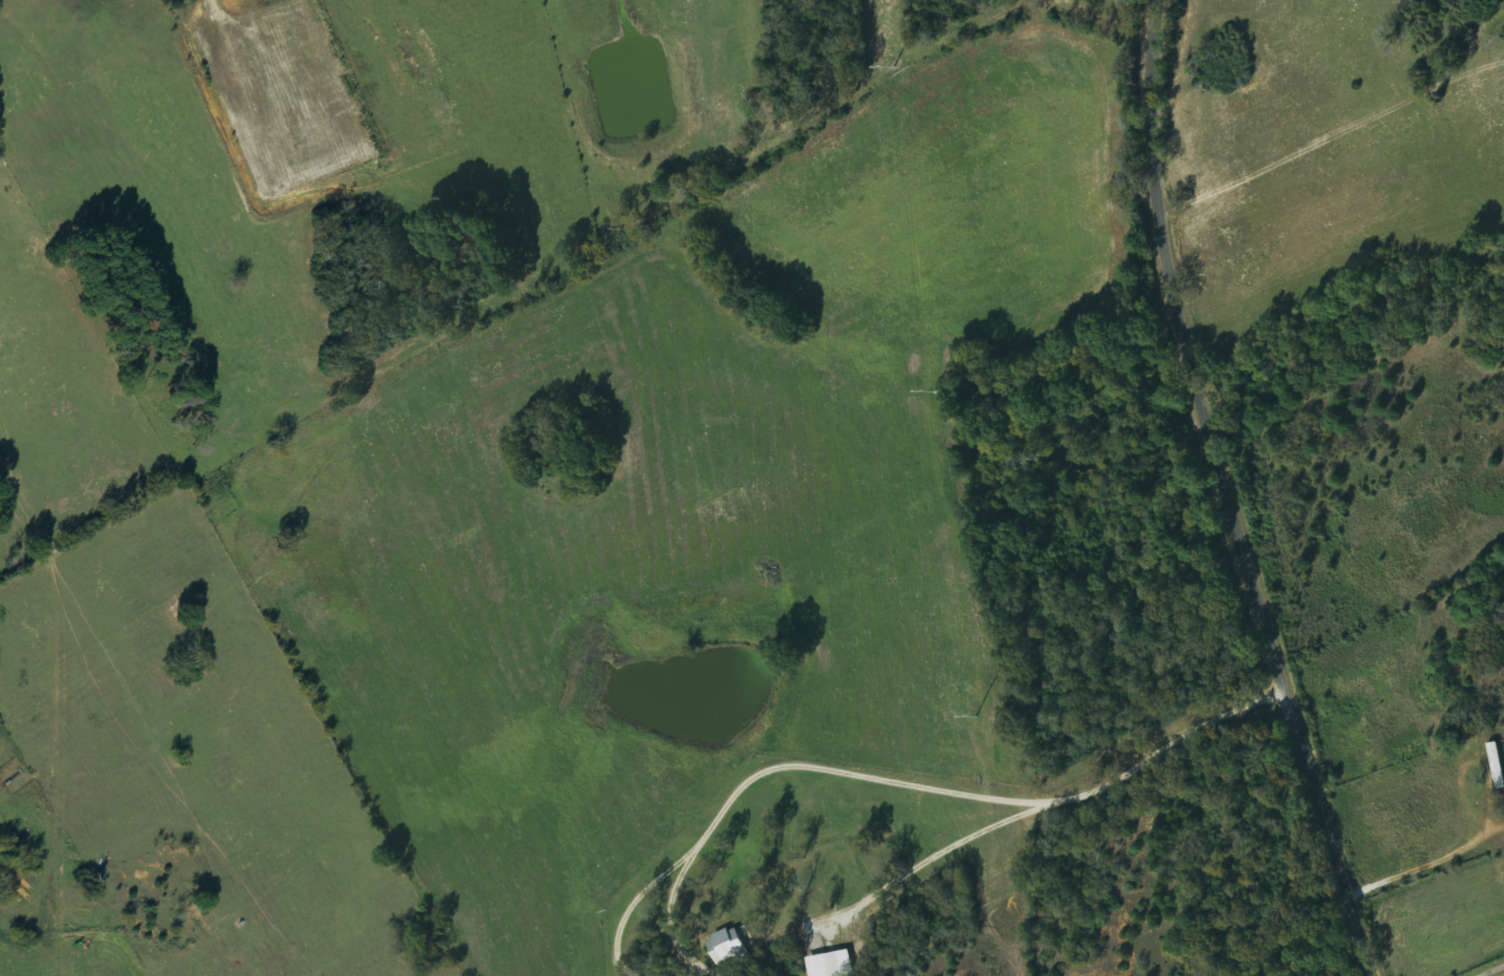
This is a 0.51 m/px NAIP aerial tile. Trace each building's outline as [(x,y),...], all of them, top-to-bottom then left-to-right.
[(1497,789),(1503,788),(1503,771),(1498,742),(1488,744),(1497,789)] [(738,957),(740,963),(751,958),(738,927),(708,940),(719,965),(738,957)] [(850,950),(808,958),(811,975),(855,975),(850,950)]
